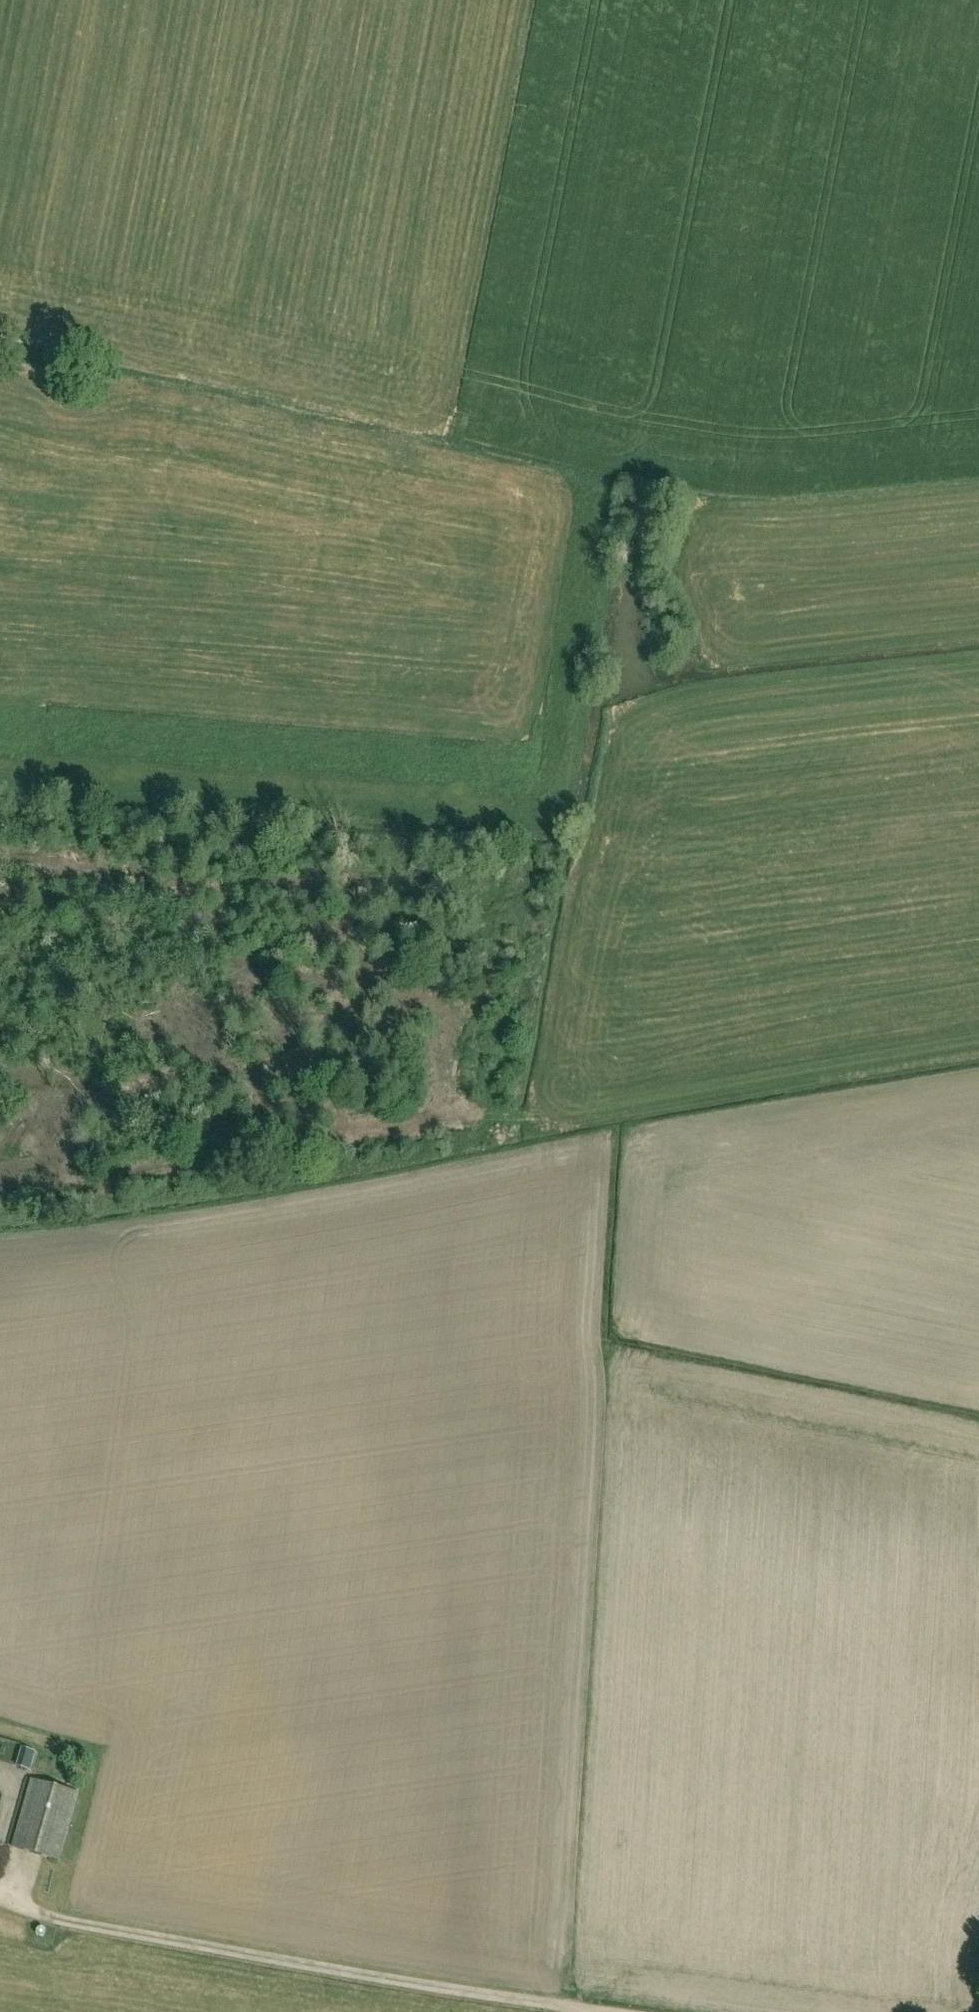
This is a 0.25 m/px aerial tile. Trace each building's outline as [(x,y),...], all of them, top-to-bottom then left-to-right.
[(34,1752),(21,1748),(16,1765),(30,1769),(34,1752)] [(60,1862),(60,1861),(80,1793),(55,1786),(30,1779),(11,1848),(37,1855),(60,1862)]
